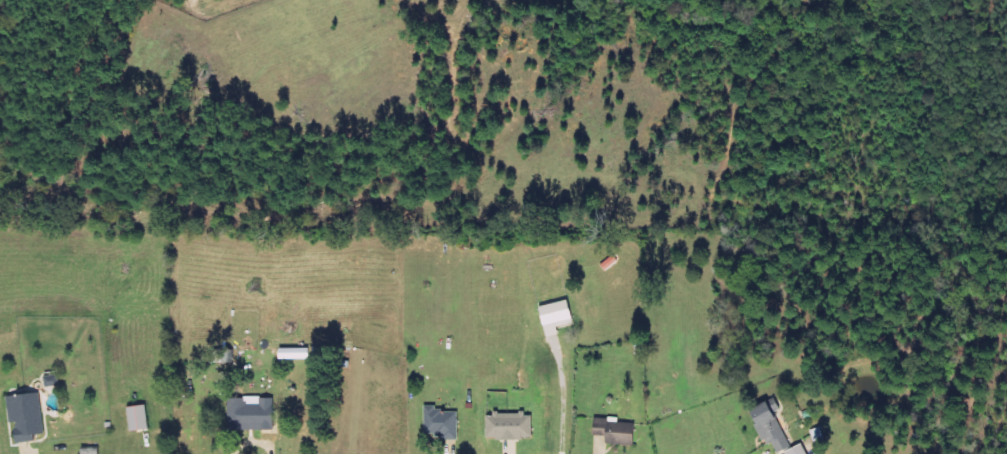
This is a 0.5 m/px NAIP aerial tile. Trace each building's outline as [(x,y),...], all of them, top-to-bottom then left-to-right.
[(540,307),(547,338),(559,335),(558,328),(574,324),(569,300),(540,307)] [(6,397),(10,424),(14,424),(17,445),(36,442),(36,435),(44,434),(39,393),(6,397)] [(273,399),(259,399),(259,404),(246,405),(246,398),(228,399),(229,431),(273,430),(273,399)] [(791,448),(776,412),(781,410),(776,399),(752,409),(771,453),(777,453),(791,448)] [(127,408),(131,432),(149,429),(146,405),(127,408)] [(458,412),(437,412),(437,406),(425,406),(424,435),(457,436),(458,412)] [(532,439),(532,414),(486,415),(487,440),(532,439)] [(635,424),(618,423),(618,419),(594,418),(594,436),(606,437),(606,444),(634,445),(635,424)] [(786,453),(807,453),(802,444),(785,452),(786,453)]
